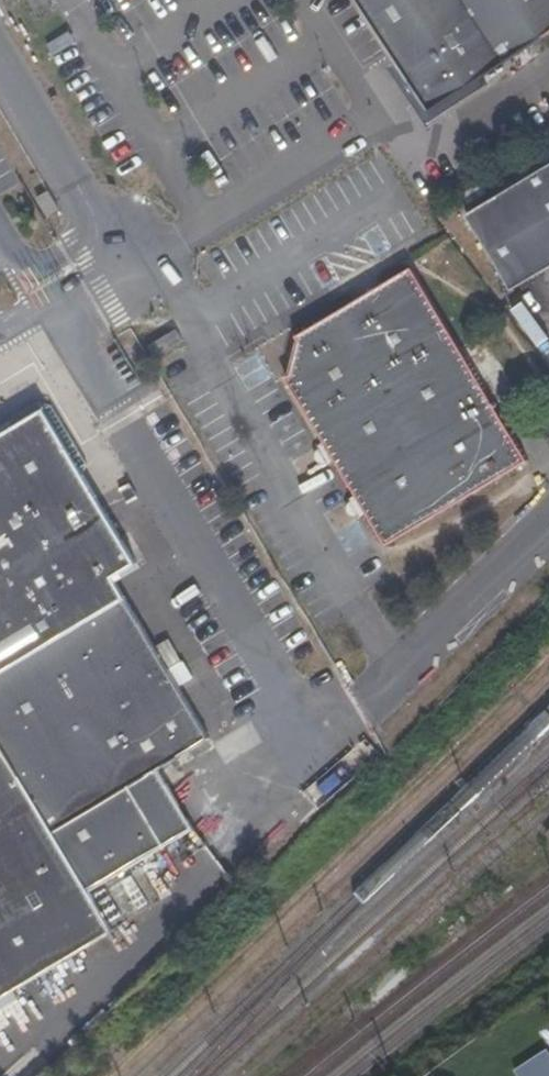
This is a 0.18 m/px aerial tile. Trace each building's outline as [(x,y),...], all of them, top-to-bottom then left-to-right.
[(424,112),(457,163),(548,102),(548,0),(353,0),(424,112)] [(468,216),(513,292),(548,270),(548,166),(468,216)] [(48,189),(36,197),(48,217),(61,210),(48,189)] [(529,462),(411,268),(297,336),(301,343),(292,374),(287,381),(388,546),(529,462)] [(177,328),(151,343),(159,356),(184,341),(177,328)] [(113,934),(90,893),(194,831),(159,771),(210,740),(114,577),(136,563),(88,481),(86,462),(54,406),(41,402),(0,427),(0,1002),(113,934)] [(522,1075),(548,1075),(548,1046),(548,1044),(515,1063),(522,1075)]
